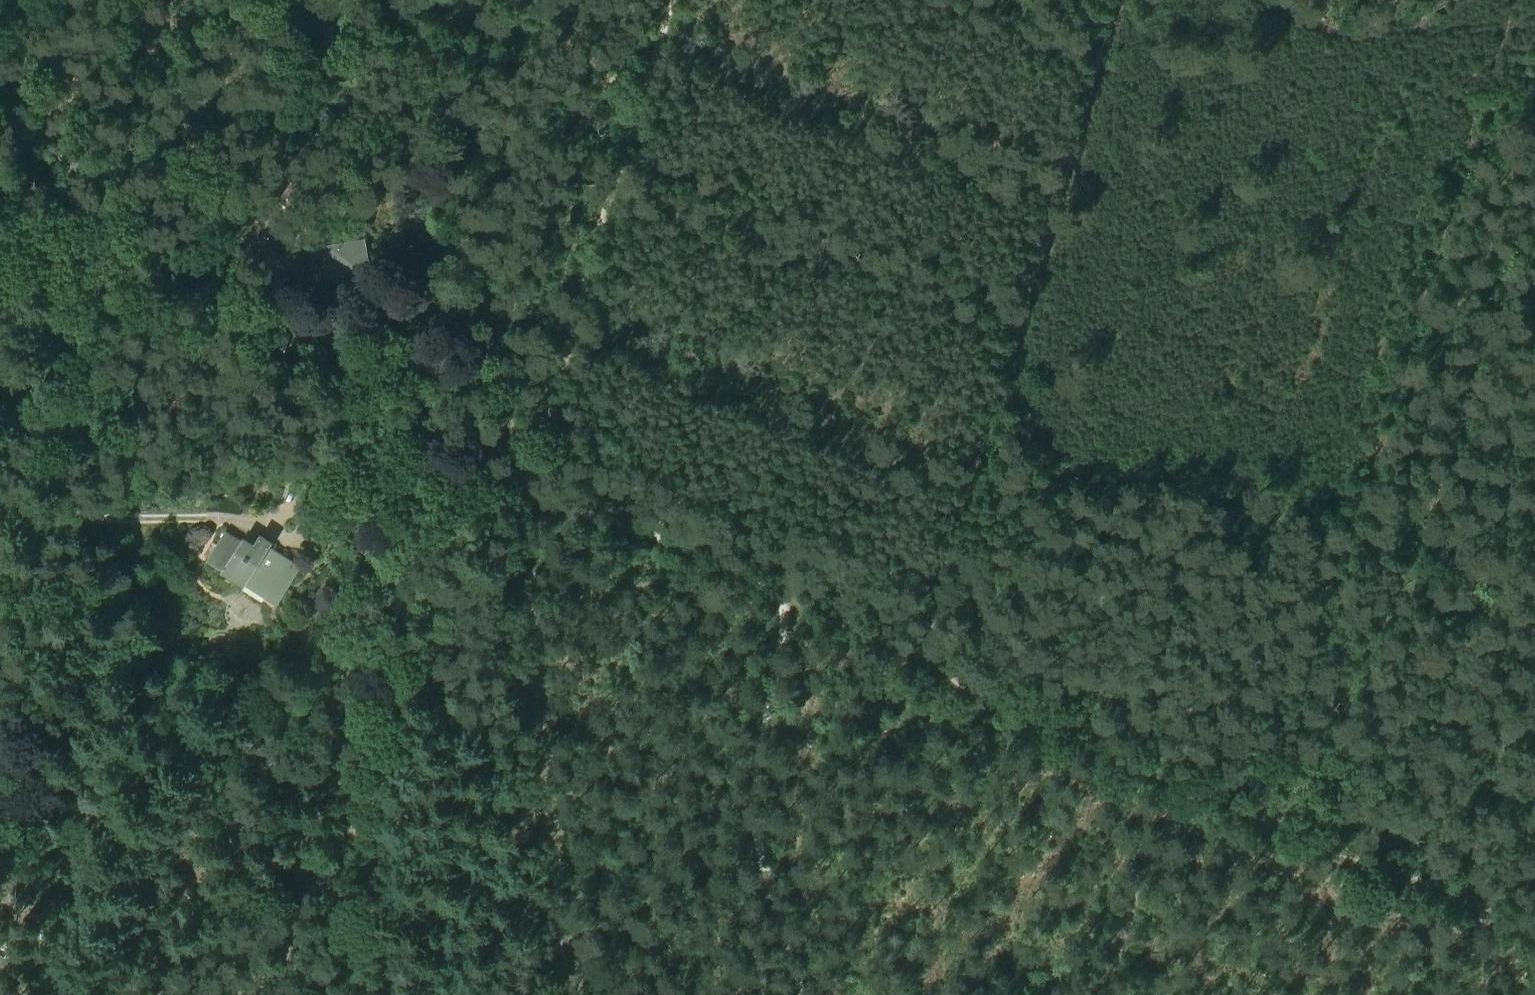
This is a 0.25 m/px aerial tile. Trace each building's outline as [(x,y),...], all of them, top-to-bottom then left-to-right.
[(365,238),(328,244),(334,282),(371,276),(365,238)] [(349,524),(374,512),(365,492),(339,504),(349,524)] [(240,542),(224,532),(207,559),(222,570),(221,571),(243,584),(248,577),(269,590),(287,561),(266,548),(269,542),(259,536),(253,545),(242,538),(240,542)] [(5,970),(12,958),(0,951),(0,967),(5,970)] [(17,986),(0,974),(0,994),(11,994),(17,986)]
